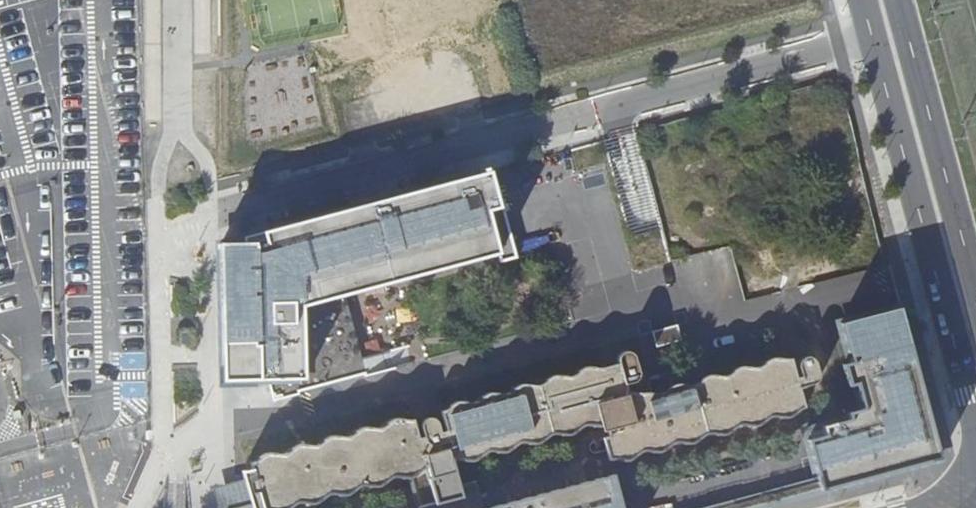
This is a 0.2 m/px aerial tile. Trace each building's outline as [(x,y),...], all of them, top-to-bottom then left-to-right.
[(261,379),(268,379),(274,400),(299,393),(298,389),(365,371),(346,293),(498,254),(500,263),(520,258),(503,193),(495,162),(486,165),(249,228),(251,234),(220,235),(223,380),(261,379)] [(902,306),(845,321),(869,405),(813,421),(827,473),(829,479),(939,450),(902,306)] [(287,507),(295,502),(311,504),(316,501),(322,496),(328,493),(336,494),(344,495),(349,491),(355,487),(361,485),(366,486),(373,487),(377,486),(380,484),(387,479),(393,477),(407,478),(411,476),(428,469),(431,479),(456,472),(454,462),(461,459),(469,461),(492,452),(505,454),(511,452),(517,446),(524,444),(532,446),(538,445),(543,443),(550,436),(554,435),(559,436),(568,435),(572,434),(576,432),(585,426),(593,428),(603,427),(603,431),(608,431),(610,438),(605,441),(610,460),(625,462),(636,459),(647,448),(662,451),(681,441),(695,444),(707,434),(726,435),(740,424),(758,427),(773,415),(788,418),(803,408),(798,390),(816,386),(820,376),(813,359),(801,364),(798,375),(794,374),(792,363),(771,360),(757,368),(746,366),(721,379),(710,375),(700,379),(694,386),(672,386),(660,395),(632,394),(629,386),(639,376),(633,354),(627,350),(618,363),(616,366),(606,369),(604,370),(586,367),(572,378),(552,376),(540,384),(522,384),(510,394),(503,395),(492,394),(485,396),(478,402),(471,405),(458,402),(448,408),(442,413),(447,429),(441,430),(437,418),(425,421),(421,436),(415,437),(411,421),(401,420),(392,421),(386,424),(382,428),(376,430),(368,429),(360,429),(355,432),(349,438),(343,439),(335,438),(327,438),(322,442),(315,447),(297,446),(290,450),(283,456),(272,454),(271,454),(268,454),(266,454),(264,454),(259,457),(255,461),(253,462),(252,463),(251,463),(249,464),(253,475),(244,478),(249,494),(251,504),(252,507),(287,507)] [(829,479),(827,473),(713,504),(699,507),(726,507),(829,479)] [(620,474),(494,507),(630,507),(620,474)]
